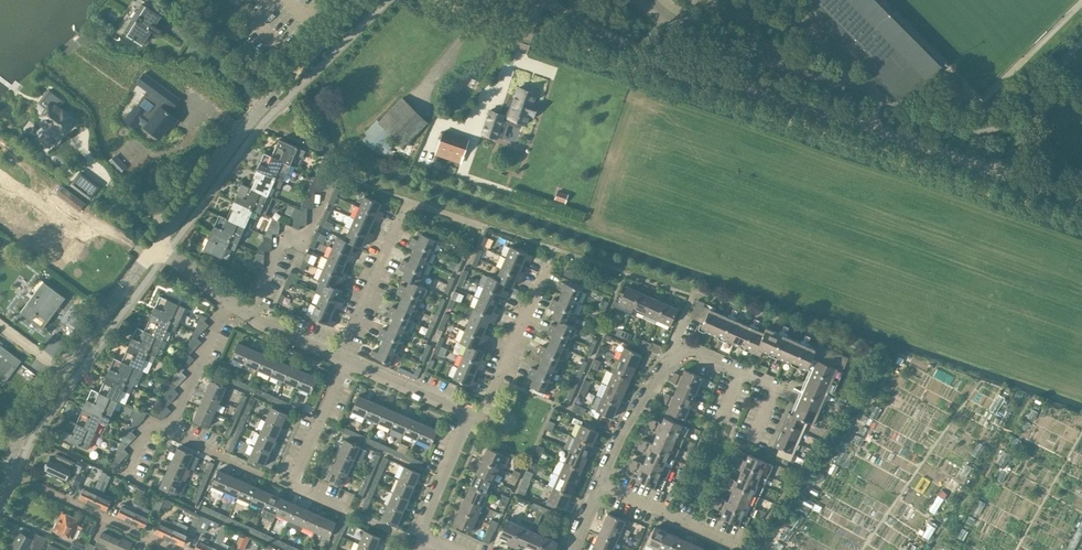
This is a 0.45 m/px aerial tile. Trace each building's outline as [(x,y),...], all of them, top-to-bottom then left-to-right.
[(172,8),(163,0),(152,0),(167,14),(172,8)] [(871,56),(863,64),(903,104),(941,66),(876,0),(817,0),(816,1),(871,56)] [(161,18),(162,18),(141,5),(123,33),(133,39),(132,40),(133,41),(134,40),(141,45),(140,47),(141,47),(151,31),(158,35),(161,31),(154,26),(159,17),(161,18)] [(136,107),(125,121),(134,128),(138,123),(159,138),(169,125),(171,127),(177,120),(168,113),(170,110),(172,110),(180,100),(152,79),(144,90),(147,92),(136,107)] [(401,87),(395,103),(403,106),(408,89),(405,88),(401,87)] [(490,110),(482,133),(496,138),(502,121),(520,128),(522,122),(526,124),(529,115),(533,116),(538,103),(533,102),(536,93),(519,87),(511,108),(506,107),(503,114),(490,110)] [(52,123),(40,139),(49,146),(51,143),(53,144),(54,142),(53,142),(60,133),(61,130),(62,130),(64,132),(69,125),(74,120),(74,119),(69,115),(70,115),(63,109),(62,110),(59,107),(64,100),(58,96),(50,89),(44,96),(51,102),(46,108),(41,115),(49,121),(52,123)] [(1065,94),(1060,98),(1075,113),(1079,109),(1065,94)] [(376,117),(373,127),(379,129),(376,138),(387,141),(385,148),(398,153),(405,134),(397,131),(402,117),(398,115),(385,111),(383,119),(376,117)] [(443,131),(438,147),(463,156),(469,140),(443,131)] [(277,145),(272,156),(291,164),(298,168),(303,157),(306,150),(279,139),(278,142),(277,145)] [(258,167),(257,170),(283,182),(291,164),(272,156),(266,153),(264,152),(258,167)] [(323,158),(316,174),(322,177),(322,173),(329,174),(329,168),(330,166),(330,161),(323,158)] [(121,160),(114,167),(114,168),(119,173),(126,166),(121,160)] [(254,176),(249,187),(273,197),(276,199),(281,188),(283,182),(257,170),(256,170),(255,173),(254,176)] [(81,172),(72,184),(79,189),(88,177),(88,176),(87,177),(81,172)] [(308,192),(308,193),(314,196),(314,195),(315,191),(321,191),(322,178),(315,175),(316,176),(312,184),(311,184),(308,192)] [(234,201),(261,212),(265,214),(273,197),(249,187),(243,184),(242,183),(235,198),(234,201)] [(557,191),(555,199),(565,202),(568,195),(557,191)] [(304,201),(300,209),(307,212),(307,208),(313,208),(314,196),(308,193),(304,201)] [(359,207),(381,217),(383,212),(378,210),(381,203),(364,196),(359,207)] [(234,201),(227,218),(245,227),(250,216),(258,219),(260,213),(261,212),(234,201)] [(291,216),(290,217),(293,218),(293,226),(300,230),(300,225),(306,225),(307,212),(300,209),(295,207),(291,216)] [(359,207),(354,218),(371,225),(374,219),(379,221),(381,217),(359,207)] [(213,229),(211,233),(237,244),(245,228),(245,227),(227,218),(221,215),(219,214),(213,229)] [(268,226),(265,235),(272,238),(272,233),(279,234),(279,221),(273,218),(269,227),(268,226)] [(354,218),(350,229),(371,238),(374,234),(368,231),(371,225),(354,218)] [(350,229),(345,240),(354,244),(361,248),(364,241),(369,243),(371,238),(350,229)] [(208,238),(203,249),(230,261),(237,244),(211,233),(210,235),(208,238)] [(438,240),(421,233),(418,239),(413,237),(411,242),(433,252),(438,240)] [(261,243),(257,252),(258,252),(264,255),(264,251),(271,251),(272,238),(265,235),(262,244),(261,243)] [(337,236),(332,247),(354,257),(356,252),(351,250),(354,244),(345,240),(337,236)] [(411,255),(428,262),(433,252),(411,242),(409,247),(414,249),(411,255)] [(505,257),(522,264),(525,258),(530,261),(532,256),(510,246),(505,257)] [(327,259),(344,266),(347,259),(352,262),(354,257),(332,247),(327,259)] [(252,263),(250,268),(256,271),(256,267),(263,268),(264,256),(264,255),(258,252),(253,263),(252,263)] [(403,259),(401,264),(423,273),(428,262),(411,255),(409,261),(403,259)] [(505,257),(501,268),(523,278),(525,273),(519,270),(522,264),(505,257)] [(327,259),(323,269),(345,279),(347,274),(341,271),(344,266),(327,259)] [(401,264),(399,269),(404,271),(401,278),(409,281),(418,285),(418,284),(423,273),(401,264)] [(496,279),(496,280),(505,284),(512,287),(515,280),(520,283),(523,278),(501,268),(496,279)] [(566,268),(563,275),(572,279),(575,272),(574,272),(566,268)] [(345,279),(323,269),(318,280),(325,284),(334,288),(335,287),(337,281),(343,284),(345,279)] [(484,287),(505,296),(508,291),(502,289),(505,284),(496,280),(496,279),(488,275),(484,287)] [(37,290),(22,310),(44,327),(50,318),(55,311),(59,306),(65,298),(41,280),(35,287),(37,290)] [(399,289),(421,299),(426,287),(418,284),(418,285),(409,281),(407,286),(401,284),(399,289)] [(561,281),(558,286),(564,288),(561,294),(577,302),(582,290),(561,281)] [(325,284),(321,294),(343,304),(345,299),(340,297),(343,290),(335,287),(334,288),(325,284)] [(479,297),(495,305),(498,299),(503,301),(505,296),(484,287),(479,297)] [(619,291),(615,300),(619,302),(618,303),(627,307),(626,311),(630,313),(639,293),(627,287),(624,293),(619,291)] [(400,302),(417,309),(421,299),(399,289),(397,294),(402,296),(400,302)] [(639,293),(630,313),(635,316),(637,311),(638,312),(645,315),(652,298),(639,293)] [(316,305),(333,312),(335,306),(340,309),(343,304),(321,294),(316,305)] [(553,298),(551,303),(573,313),(577,302),(561,294),(558,301),(553,298)] [(152,313),(178,325),(186,308),(159,296),(152,313)] [(474,308),(496,318),(498,313),(493,311),(495,305),(479,297),(474,308)] [(652,298),(645,315),(657,320),(664,304),(652,298)] [(693,311),(690,318),(703,324),(702,328),(706,330),(705,332),(712,335),(722,314),(715,311),(716,307),(705,302),(702,301),(698,300),(694,308),(693,311)] [(392,305),(390,310),(412,320),(417,309),(400,302),(397,307),(393,305),(392,305)] [(551,303),(549,308),(554,310),(551,317),(559,320),(568,324),(568,323),(573,313),(551,303)] [(664,304),(657,320),(670,326),(677,309),(664,304)] [(333,312),(316,305),(311,316),(333,326),(335,321),(330,318),(333,312)] [(72,322),(75,324),(85,311),(78,306),(78,307),(69,320),(72,322)] [(474,308),(469,319),(486,326),(489,321),(494,323),(496,318),(474,308)] [(390,310),(388,316),(393,318),(390,324),(407,331),(412,320),(390,310)] [(178,325),(152,313),(144,330),(163,338),(163,339),(170,343),(178,325)] [(198,323),(194,331),(200,334),(209,325),(204,320),(208,317),(201,314),(197,322),(198,323)] [(594,323),(599,325),(603,316),(598,314),(594,323)] [(722,314),(712,335),(718,337),(719,335),(727,339),(726,341),(728,342),(733,344),(743,323),(736,320),(734,319),(727,316),(722,314)] [(469,320),(464,330),(486,340),(489,335),(483,333),(486,326),(469,319),(469,320)] [(551,323),(549,328),(571,338),(576,326),(568,323),(568,324),(559,320),(556,326),(551,323)] [(605,323),(603,328),(610,331),(612,326),(605,323)] [(743,323),(733,344),(740,347),(741,345),(749,348),(748,351),(756,354),(758,348),(767,327),(766,327),(763,332),(757,330),(756,329),(749,326),(743,323)] [(382,328),(380,333),(402,342),(407,331),(390,324),(387,330),(382,328)] [(144,330),(137,326),(129,344),(155,356),(163,339),(163,338),(144,330)] [(768,329),(759,348),(784,359),(793,340),(785,336),(788,329),(783,327),(780,334),(768,329)] [(549,341),(566,349),(571,338),(549,328),(547,333),(552,335),(549,341)] [(464,330),(459,342),(467,345),(468,344),(477,348),(479,342),(480,343),(484,345),(486,340),(464,330)] [(623,330),(620,337),(629,341),(632,334),(623,330)] [(190,340),(186,349),(192,351),(201,342),(197,337),(200,334),(194,331),(193,331),(189,340),(190,340)] [(380,333),(378,337),(383,340),(381,346),(397,353),(402,342),(380,333)] [(593,338),(589,346),(594,348),(598,340),(593,338)] [(793,339),(784,359),(791,362),(792,360),(800,364),(800,366),(806,369),(815,348),(808,345),(807,345),(800,342),(793,339)] [(539,350),(561,360),(566,349),(549,341),(547,348),(541,345),(539,350)] [(238,342),(232,358),(246,364),(252,349),(239,343),(238,342)] [(129,344),(122,361),(140,369),(148,373),(155,356),(129,344)] [(467,345),(463,355),(485,365),(487,360),(481,358),(483,353),(484,351),(477,348),(468,344),(467,345)] [(817,344),(815,348),(806,369),(811,371),(793,413),(789,412),(774,445),(780,447),(777,455),(790,461),(808,422),(812,424),(827,391),(832,393),(848,358),(817,344)] [(605,354),(607,347),(601,345),(599,351),(605,354)] [(373,350),(370,355),(392,365),(397,353),(381,346),(378,352),(373,350)] [(589,347),(586,354),(591,356),(594,348),(589,346),(589,347)] [(618,360),(635,368),(641,355),(624,347),(618,360)] [(3,379),(6,379),(19,362),(12,356),(11,357),(2,350),(3,349),(2,348),(0,351),(0,377),(3,379)] [(182,357),(179,366),(184,369),(194,359),(189,354),(192,351),(186,349),(185,348),(182,357)] [(252,349),(246,364),(259,370),(265,354),(252,349)] [(540,363),(556,370),(561,360),(539,350),(537,355),(543,357),(540,363)] [(265,354),(259,370),(271,375),(278,360),(265,354)] [(458,366),(474,374),(477,368),(482,370),(485,365),(463,355),(458,366)] [(114,357),(106,375),(133,387),(140,369),(122,361),(114,357)] [(278,360),(271,375),(282,380),(284,381),(291,366),(278,360)] [(580,369),(584,371),(588,362),(583,360),(580,369)] [(635,368),(618,360),(613,372),(630,380),(635,368)] [(532,367),(530,372),(552,381),(556,370),(540,363),(537,369),(532,367)] [(760,364),(758,370),(766,373),(768,367),(760,364)] [(175,374),(171,382),(177,385),(186,376),(182,371),(184,369),(179,366),(178,366),(174,374),(175,374)] [(291,366),(284,381),(297,387),(304,371),(291,366)] [(474,374),(458,366),(453,378),(475,387),(477,382),(472,380),(474,374)] [(694,398),(703,378),(685,370),(682,376),(674,372),(671,381),(678,384),(675,390),(694,398)] [(304,371),(297,387),(310,392),(309,392),(310,392),(317,377),(316,377),(304,371)] [(530,372),(528,377),(533,379),(530,386),(546,393),(547,393),(552,381),(530,372)] [(630,380),(613,372),(607,385),(624,392),(630,380)] [(225,374),(223,378),(237,385),(238,380),(225,374)] [(106,375),(99,392),(118,400),(125,404),(133,387),(106,375)] [(210,381),(204,394),(220,401),(226,387),(210,380),(210,381)] [(238,380),(237,385),(249,390),(251,386),(238,380)] [(581,388),(588,391),(591,383),(585,380),(581,388)] [(167,391),(163,400),(169,403),(179,393),(174,389),(177,385),(171,382),(170,382),(170,383),(166,391),(167,391)] [(570,390),(574,392),(578,384),(574,382),(570,390)] [(624,392),(607,385),(602,397),(619,405),(624,392)] [(251,386),(249,390),(262,396),(264,392),(251,386)] [(92,389),(84,406),(110,418),(118,400),(99,392),(92,389)] [(666,411),(684,419),(694,398),(675,390),(673,396),(665,393),(661,402),(669,405),(666,411)] [(264,392),(262,396),(275,402),(277,397),(264,392)] [(204,394),(199,407),(214,413),(220,401),(204,394)] [(243,394),(236,408),(241,410),(247,396),(243,394)] [(998,394),(989,410),(996,414),(1005,398),(998,394)] [(358,395),(352,411),(365,416),(372,401),(359,396),(359,395),(358,395)] [(277,397),(275,402),(288,408),(290,403),(277,397)] [(619,405),(602,397),(596,410),(613,418),(619,405)] [(251,398),(244,412),(249,414),(253,404),(255,400),(251,398)] [(155,416),(155,417),(162,420),(171,410),(166,406),(169,403),(163,400),(163,399),(159,408),(160,409),(156,417),(155,416)] [(372,401),(365,416),(378,422),(385,407),(372,401)] [(290,403),(288,408),(300,413),(301,413),(303,409),(290,403)] [(574,403),(571,410),(583,416),(586,408),(574,403)] [(84,406),(77,423),(95,432),(103,435),(110,418),(84,406)] [(876,406),(869,416),(876,420),(882,409),(876,406)] [(133,408),(130,416),(134,418),(130,426),(135,428),(143,419),(146,413),(134,407),(133,408)] [(193,419),(208,426),(209,426),(208,426),(209,424),(214,413),(199,407),(193,419)] [(265,421),(280,428),(287,414),(272,407),(265,421)] [(385,407),(378,422),(391,428),(398,412),(385,407)] [(236,408),(231,421),(235,423),(241,410),(236,408)] [(1032,409),(1027,418),(1033,421),(1038,412),(1032,409)] [(244,412),(239,425),(243,427),(249,414),(244,412)] [(398,412),(391,428),(404,433),(411,418),(398,412)] [(648,424),(647,428),(657,432),(655,437),(679,448),(688,428),(664,417),(661,422),(651,418),(651,419),(649,421),(649,422),(654,424),(653,426),(648,424)] [(411,418),(404,433),(417,439),(424,424),(411,418)] [(69,419),(61,438),(87,449),(95,432),(77,423),(69,419)] [(1026,420),(1022,428),(1027,431),(1031,423),(1026,420)] [(231,421),(225,434),(229,436),(235,423),(231,421)] [(265,421),(259,434),(275,441),(280,428),(265,421)] [(424,424),(417,439),(430,445),(437,429),(436,429),(424,424)] [(576,438),(592,445),(598,432),(581,424),(576,438)] [(120,442),(120,443),(127,445),(136,436),(131,431),(135,428),(130,426),(128,425),(124,434),(120,442)] [(239,425),(233,437),(237,440),(243,427),(239,425)] [(345,427),(343,432),(351,435),(353,436),(356,438),(358,433),(355,432),(353,431),(345,427)] [(358,433),(356,438),(364,441),(366,442),(369,444),(371,439),(368,438),(366,437),(358,433)] [(259,434),(254,447),(269,454),(275,441),(259,434)] [(592,445),(576,438),(569,435),(563,447),(570,450),(587,457),(592,445)] [(858,435),(854,443),(860,446),(864,439),(858,435)] [(233,437),(227,450),(232,452),(237,440),(233,437)] [(639,445),(637,448),(648,453),(646,458),(670,469),(679,448),(655,437),(652,443),(642,438),(640,442),(645,444),(644,447),(639,445)] [(1015,437),(1010,447),(1016,450),(1021,440),(1015,437)] [(344,440),(338,453),(353,459),(359,447),(360,446),(344,439),(344,440)] [(371,439),(369,444),(377,447),(379,448),(382,449),(384,445),(381,443),(379,442),(371,439)] [(978,442),(971,455),(977,458),(984,446),(978,442)] [(117,451),(113,460),(119,462),(128,453),(124,448),(127,445),(120,443),(117,451)] [(384,445),(382,449),(390,452),(392,453),(395,455),(397,451),(397,450),(394,449),(392,448),(384,445)] [(193,454),(177,447),(171,461),(187,468),(193,454)] [(248,459),(263,466),(264,466),(264,465),(268,455),(269,454),(254,447),(248,459)] [(487,448),(481,460),(498,468),(504,455),(487,448)] [(1004,449),(997,462),(1004,465),(1011,453),(1004,449)] [(570,450),(565,463),(581,470),(587,457),(570,450)] [(397,451),(395,455),(403,458),(405,459),(409,461),(410,456),(407,455),(405,454),(397,451)] [(74,462),(56,453),(54,459),(51,457),(44,471),(65,481),(74,462)] [(338,453),(333,465),(348,472),(353,459),(338,453)] [(376,453),(370,467),(374,469),(380,455),(376,453)] [(733,462),(731,465),(741,470),(739,475),(764,486),(773,465),(748,454),(746,460),(735,455),(735,456),(734,459),(739,461),(738,464),(733,461),(733,462)] [(410,456),(409,461),(416,464),(418,465),(421,466),(423,462),(418,460),(410,456)] [(384,457),(378,471),(382,472),(388,459),(384,457)] [(661,490),(670,469),(646,458),(644,463),(634,459),(632,463),(630,462),(629,465),(631,465),(629,469),(639,473),(637,479),(661,490)] [(481,461),(476,473),(493,481),(497,471),(501,473),(502,469),(498,468),(481,460),(481,461)] [(171,461),(166,474),(181,480),(187,468),(171,461)] [(210,461),(204,475),(208,477),(214,463),(210,461)] [(565,463),(559,475),(576,482),(581,470),(565,463)] [(832,463),(828,472),(834,476),(839,466),(832,463)] [(966,464),(959,476),(965,479),(972,468),(966,464)] [(327,478),(326,479),(342,486),(342,485),(348,472),(333,465),(327,478)] [(404,467),(398,480),(414,486),(419,474),(419,473),(420,473),(404,466),(404,467)] [(370,467),(364,480),(369,482),(374,469),(370,467)] [(218,470),(211,485),(212,486),(212,485),(225,491),(232,476),(220,470),(219,470),(218,470)] [(1002,470),(996,479),(1002,483),(1007,473),(1002,470)] [(84,489),(79,499),(93,505),(107,474),(107,473),(102,471),(94,489),(89,486),(87,491),(84,489)] [(378,471),(372,484),(376,485),(382,472),(378,471)] [(476,473),(470,486),(487,493),(493,481),(476,473)] [(77,474),(73,484),(78,486),(82,477),(77,474)] [(107,474),(93,505),(106,511),(111,502),(112,498),(103,494),(105,490),(111,476),(107,474)] [(160,486),(175,493),(176,493),(175,493),(181,480),(166,474),(161,484),(160,486)] [(204,475),(198,488),(203,490),(208,477),(204,475)] [(559,475),(553,487),(570,495),(576,482),(559,475)] [(754,507),(764,486),(739,475),(737,480),(727,476),(725,480),(724,479),(723,482),(724,482),(723,486),(733,490),(730,496),(754,507)] [(238,497),(245,482),(232,476),(225,492),(238,497)] [(364,480),(359,493),(363,495),(369,482),(364,480)] [(393,493),(408,499),(414,486),(398,480),(393,493)] [(251,503),(258,488),(245,482),(238,497),(251,503)] [(372,484),(367,496),(371,498),(376,485),(372,484)] [(470,486),(465,498),(482,505),(487,493),(470,486)] [(133,502),(139,504),(145,490),(139,487),(133,502)] [(548,500),(546,504),(561,510),(562,507),(564,508),(570,495),(553,487),(548,500)] [(198,488),(193,501),(197,503),(203,490),(198,488)] [(258,488),(251,503),(264,508),(271,493),(258,488)] [(271,493),(264,508),(276,514),(277,514),(284,499),(278,496),(271,493)] [(387,505),(403,512),(408,499),(393,493),(387,505)] [(938,495),(928,510),(934,514),(944,499),(938,495)] [(367,496),(361,509),(365,511),(371,498),(367,496)] [(745,527),(754,507),(730,496),(728,501),(718,496),(716,500),(715,500),(714,502),(715,503),(714,506),(724,511),(721,517),(745,527)] [(158,497),(152,512),(157,514),(164,500),(158,497)] [(168,510),(172,501),(165,498),(162,507),(168,510)] [(465,498),(459,510),(476,518),(482,505),(465,498)] [(805,498),(802,503),(812,509),(815,503),(805,498)] [(284,499),(277,514),(290,520),(297,505),(284,499)] [(979,500),(973,511),(979,514),(985,503),(979,500)] [(506,522),(499,536),(510,540),(508,543),(514,546),(515,543),(525,547),(543,506),(533,502),(530,508),(538,511),(530,530),(507,519),(506,522)] [(131,523),(139,506),(134,504),(132,509),(123,505),(118,517),(131,523)] [(203,505),(201,510),(214,515),(214,516),(216,511),(203,505)] [(297,505),(290,520),(303,525),(303,526),(310,510),(297,505)] [(381,518),(397,525),(403,512),(387,505),(382,518),(381,518)] [(139,506),(131,523),(145,529),(149,518),(146,517),(149,510),(139,506)] [(525,547),(532,549),(554,549),(557,542),(534,531),(542,513),(550,516),(553,511),(543,506),(525,547)] [(801,506),(799,511),(806,515),(809,510),(801,506)] [(185,508),(183,512),(194,518),(191,524),(198,527),(203,516),(185,508)] [(310,510),(303,526),(316,531),(323,516),(310,510)] [(459,510),(454,523),(471,531),(470,531),(473,532),(476,531),(479,526),(478,523),(475,521),(476,518),(459,510)] [(216,511),(214,516),(226,521),(228,516),(216,511)] [(608,513),(603,523),(628,535),(630,531),(622,527),(625,521),(608,513)] [(799,513),(791,524),(796,528),(805,517),(799,513)] [(92,535),(95,529),(63,514),(55,531),(72,539),(77,528),(92,535)] [(203,516),(197,530),(203,533),(205,532),(208,525),(217,528),(219,523),(203,516)] [(228,516),(226,521),(239,527),(241,522),(228,516)] [(323,516),(316,531),(328,537),(329,537),(336,522),(335,521),(335,522),(323,516)] [(160,522),(155,533),(170,540),(178,521),(173,519),(172,522),(166,519),(164,524),(160,522)] [(1065,549),(1073,549),(1081,534),(1081,519),(1065,549)] [(178,521),(170,540),(183,546),(188,535),(185,533),(188,526),(178,521)] [(337,534),(342,536),(348,523),(343,521),(337,534)] [(241,522),(239,527),(252,533),(254,528),(241,522)] [(599,534),(616,541),(618,536),(626,539),(628,535),(603,523),(599,534)] [(929,524),(922,536),(928,540),(936,528),(929,524)] [(665,531),(655,526),(647,543),(653,546),(652,549),(657,549),(665,531)] [(218,534),(216,540),(215,539),(211,549),(226,549),(228,546),(221,542),(227,529),(221,527),(218,534)] [(788,527),(780,538),(786,543),(794,531),(788,527)] [(254,528),(252,533),(265,539),(267,534),(254,528)] [(962,528),(957,537),(964,540),(968,531),(962,528)] [(29,547),(35,549),(40,549),(47,538),(29,530),(25,536),(20,533),(11,549),(27,549),(29,547)] [(358,543),(374,549),(379,537),(364,530),(358,543)] [(675,536),(665,531),(657,549),(669,549),(675,536)] [(99,542),(107,546),(106,548),(111,549),(129,549),(132,543),(122,539),(121,541),(103,533),(99,542)] [(250,537),(241,533),(235,546),(244,549),(250,537)] [(267,534),(265,539),(278,545),(280,540),(267,534)] [(331,546),(336,548),(342,536),(337,534),(331,546)] [(608,549),(621,549),(614,547),(616,541),(599,534),(594,544),(608,549)] [(194,549),(211,549),(215,540),(211,538),(210,540),(206,538),(201,536),(199,541),(194,549)] [(685,540),(675,536),(669,549),(681,549),(685,540)] [(278,545),(289,549),(292,549),(293,546),(280,540),(278,545)] [(695,545),(686,540),(682,549),(693,549),(695,545)] [(772,549),(781,549),(785,545),(779,541),(772,549)]
